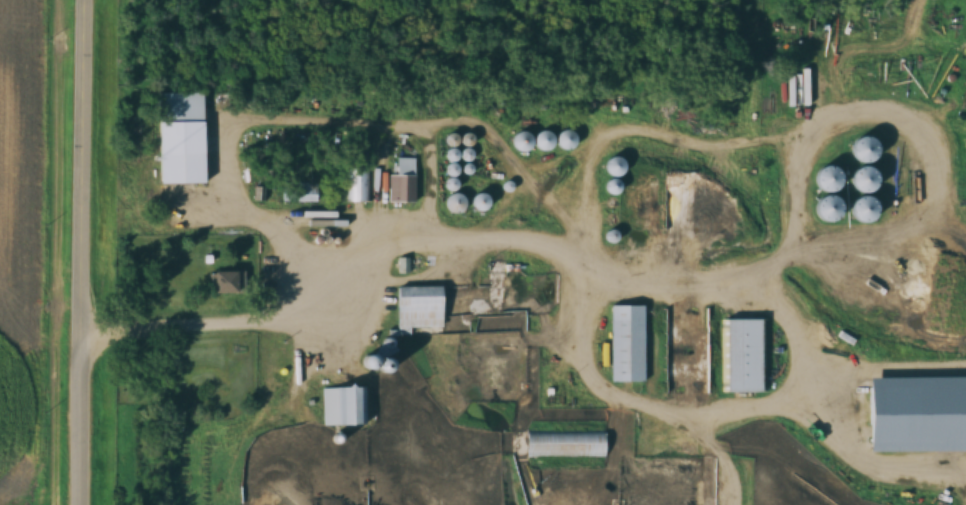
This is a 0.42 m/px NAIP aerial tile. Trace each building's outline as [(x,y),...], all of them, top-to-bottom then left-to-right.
[(202,88),(202,178),(160,177),(161,88),(202,88)] [(528,140),(522,131),(509,140),(518,154),(532,145),(536,153),(551,144),(542,130),(528,140)] [(556,149),(573,147),(571,132),(554,133),(556,149)] [(844,144),(856,163),(873,152),(862,133),(844,144)] [(477,149),(478,135),(446,134),(445,160),(475,162),(476,149),(477,149)] [(390,177),(390,203),(415,203),(416,158),(397,158),(397,177),(390,177)] [(619,158),(604,159),(605,177),(621,176),(619,158)] [(820,165),(811,182),(825,189),(834,173),(820,165)] [(848,190),(869,187),(866,165),(845,168),(848,190)] [(378,202),(377,168),(353,168),(354,202),(378,202)] [(320,202),(320,182),(286,182),(286,202),(320,202)] [(810,216),(828,220),(833,197),(815,193),(810,216)] [(451,211),(461,208),(457,194),(448,197),(451,211)] [(852,221),(870,218),(866,194),(848,197),(852,221)] [(204,271),(204,293),(242,293),(242,271),(204,271)] [(401,286),(444,284),(446,327),(403,329),(401,286)] [(644,303),(646,377),(613,378),(612,304),(644,303)] [(764,314),(762,389),(726,389),(728,314),(764,314)] [(869,373),(965,372),(965,449),(870,450),(869,373)] [(339,418),(337,382),(364,381),(366,417),(339,418)] [(536,421),(609,422),(608,458),(535,457),(536,421)]
